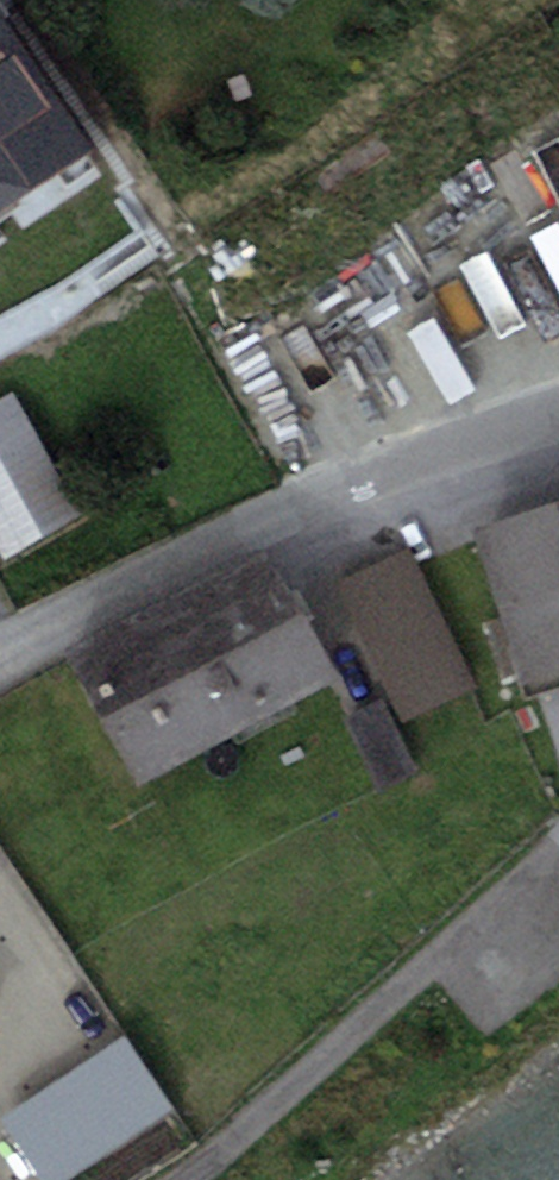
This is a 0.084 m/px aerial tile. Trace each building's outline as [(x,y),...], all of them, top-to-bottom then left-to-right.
[(63,198),(41,109),(56,101),(0,31),(0,215),(63,198)] [(0,397),(0,554),(4,561),(85,513),(12,390),(0,397)] [(472,529),(520,681),(558,668),(558,502),(472,529)] [(264,545),(165,599),(237,732),(337,678),(264,545)] [(410,548),(335,584),(400,720),(475,685),(410,548)] [(165,599),(65,653),(138,786),(237,732),(165,599)] [(384,701),(344,719),(377,789),(417,771),(384,701)] [(2,1120),(44,1179),(72,1179),(173,1110),(122,1037),(2,1120)]
